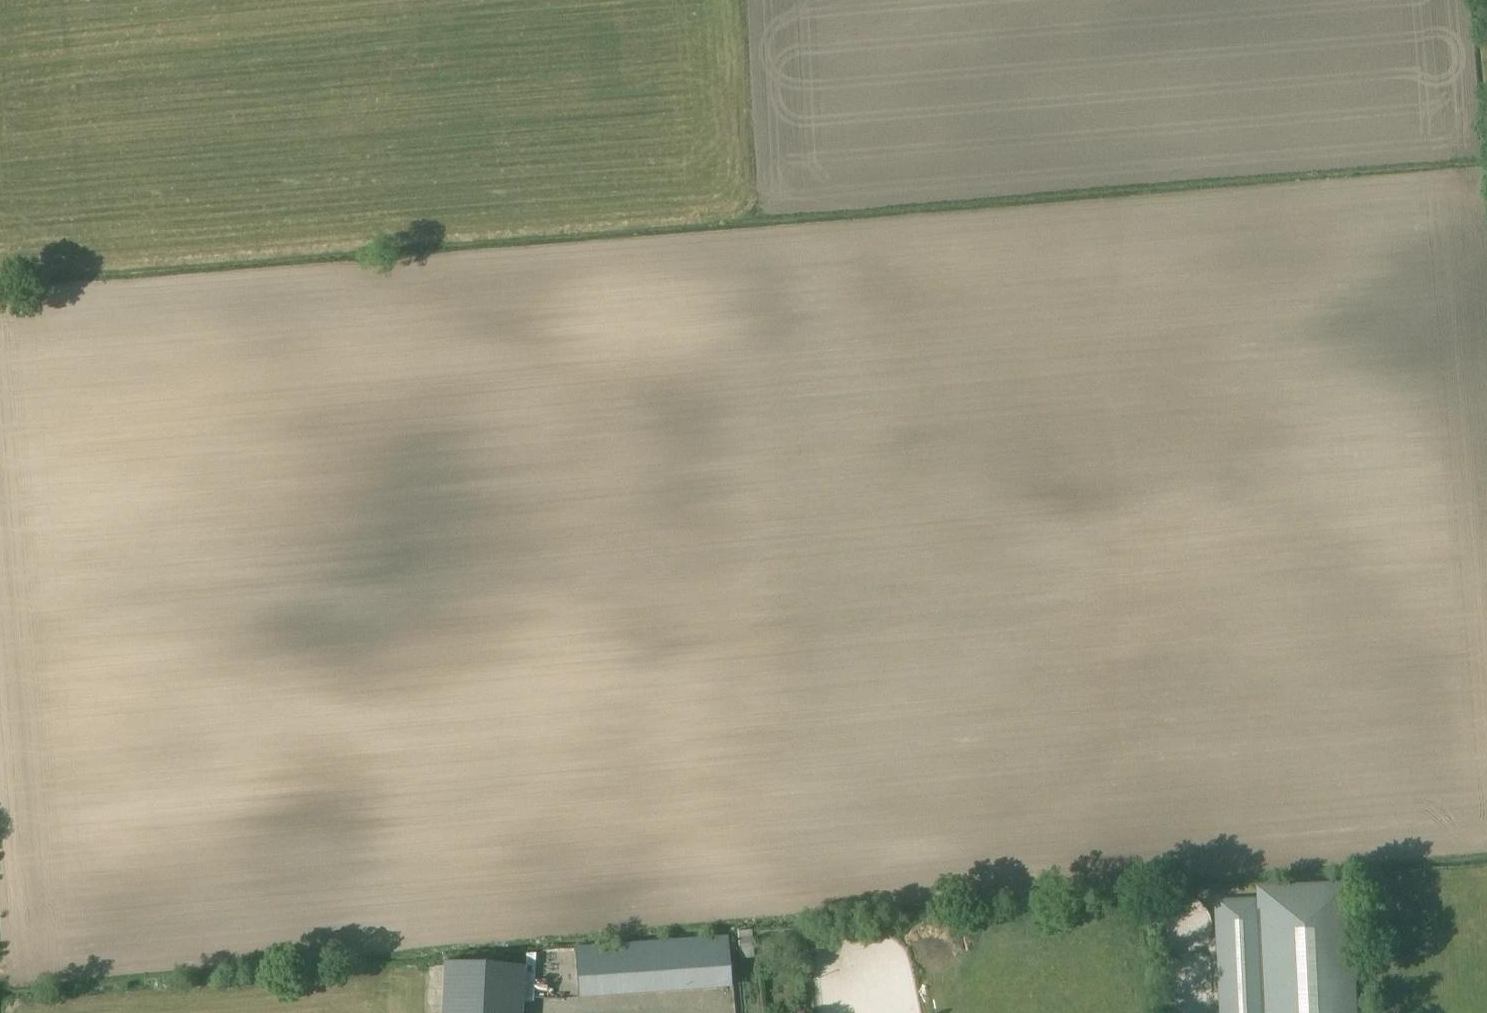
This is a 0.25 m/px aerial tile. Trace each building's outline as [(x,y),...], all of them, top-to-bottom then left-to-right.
[(1350,883),(1256,888),(1257,899),(1216,901),(1222,1012),(1356,1012),(1350,883)] [(740,960),(755,958),(752,931),(737,932),(740,960)] [(575,949),(579,998),(718,988),(716,939),(575,949)] [(525,968),(566,967),(566,954),(524,955),(525,968)] [(442,1012),(522,1012),(524,968),(444,963),(442,1012)]
